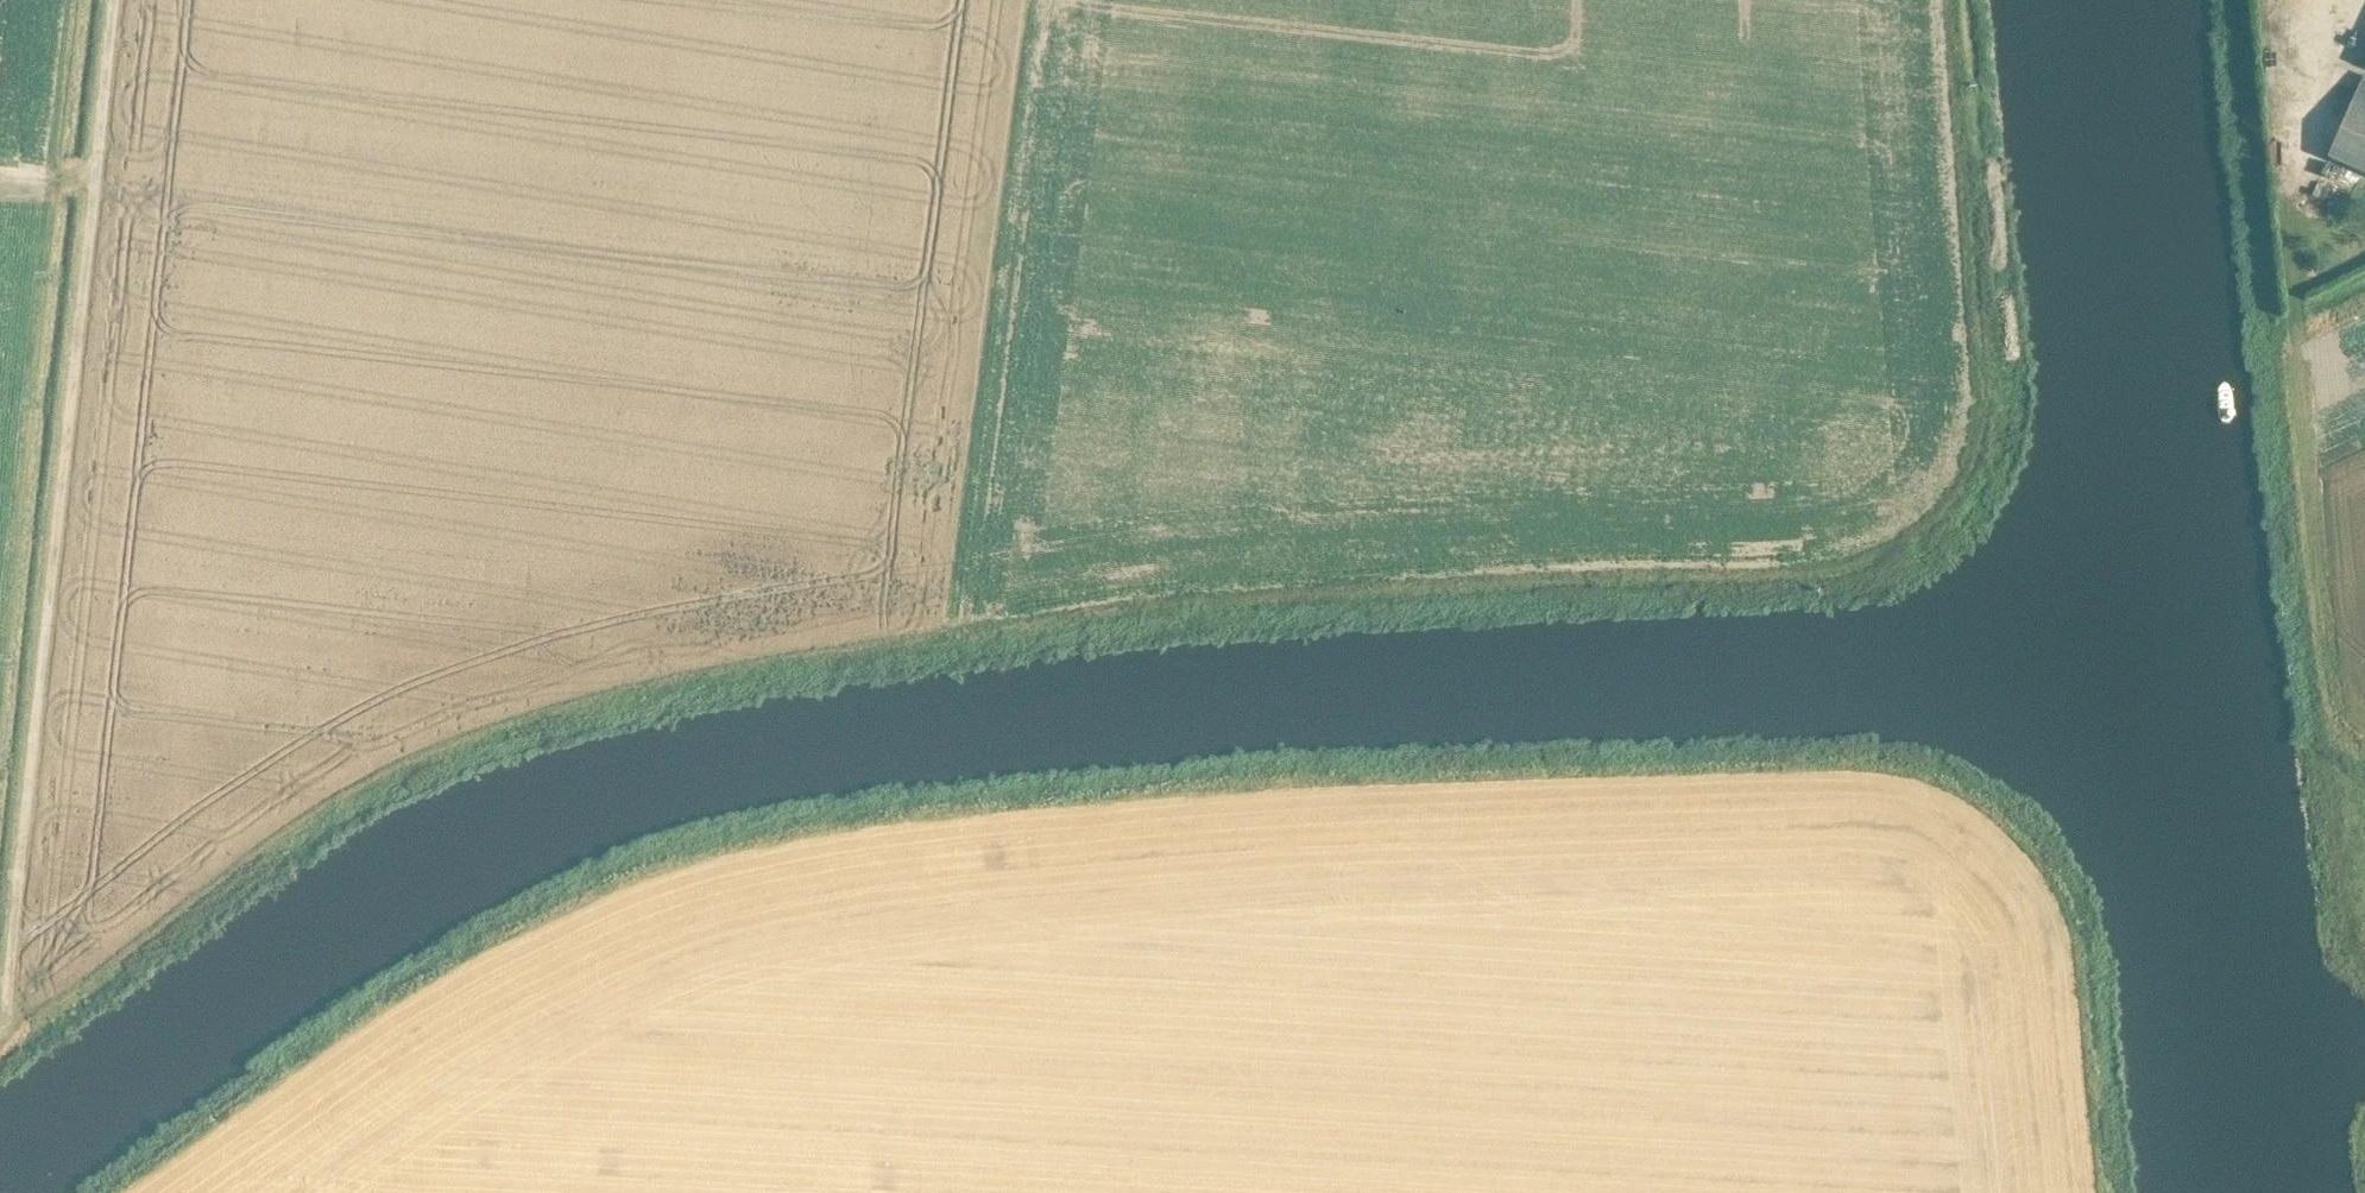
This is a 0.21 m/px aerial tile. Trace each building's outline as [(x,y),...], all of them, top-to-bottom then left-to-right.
[(2327,161),(2364,177),(2364,77),(2363,76),(2327,161)]
